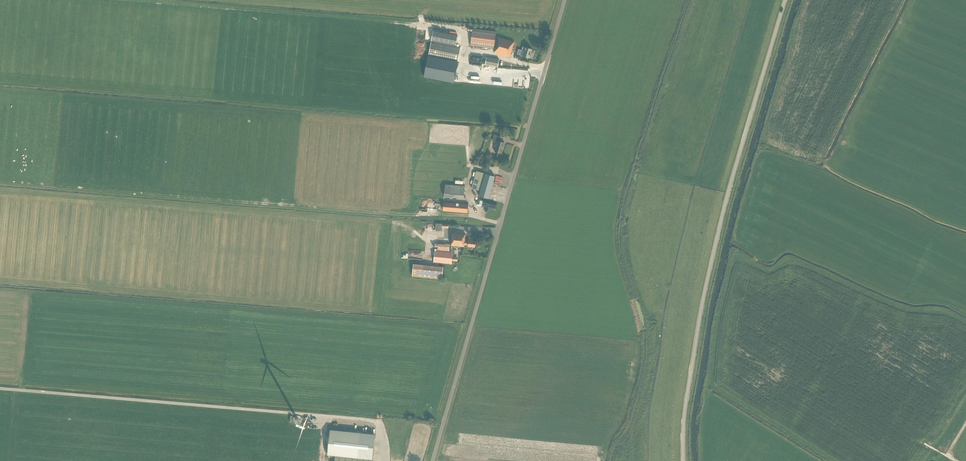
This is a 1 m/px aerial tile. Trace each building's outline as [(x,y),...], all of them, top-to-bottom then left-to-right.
[(514,42),(497,37),(495,36),(496,32),(472,28),(470,45),(494,48),(494,46),(495,46),(495,49),(496,49),(495,53),(505,56),(506,56),(510,57),(514,42)] [(458,35),(433,31),(431,41),(456,45),(458,35)] [(461,47),(431,42),(429,55),(458,61),(461,47)] [(532,49),(526,47),(523,47),(520,55),(529,57),(532,49)] [(458,62),(428,56),(424,76),(454,82),(458,62)] [(485,64),(498,67),(499,59),(486,57),(485,64)] [(502,153),(505,143),(500,141),(501,137),(494,135),(493,141),(497,142),(495,151),(502,153)] [(495,176),(485,173),(476,171),(471,188),(480,191),(479,196),(489,199),(495,176)] [(464,197),(465,186),(445,184),(444,196),(464,197)] [(468,213),(468,204),(443,202),(443,210),(468,213)] [(475,246),(476,241),(473,241),(473,238),(469,237),(468,241),(465,241),(466,234),(452,233),(451,245),(450,252),(435,251),(434,262),(452,264),(453,246),(464,246),(464,245),(468,245),(468,246),(475,246)] [(408,257),(416,258),(417,253),(416,253),(416,250),(409,249),(408,257)] [(413,264),(412,276),(442,279),(443,267),(413,264)] [(375,434),(330,430),(328,455),(372,459),(375,434)]
